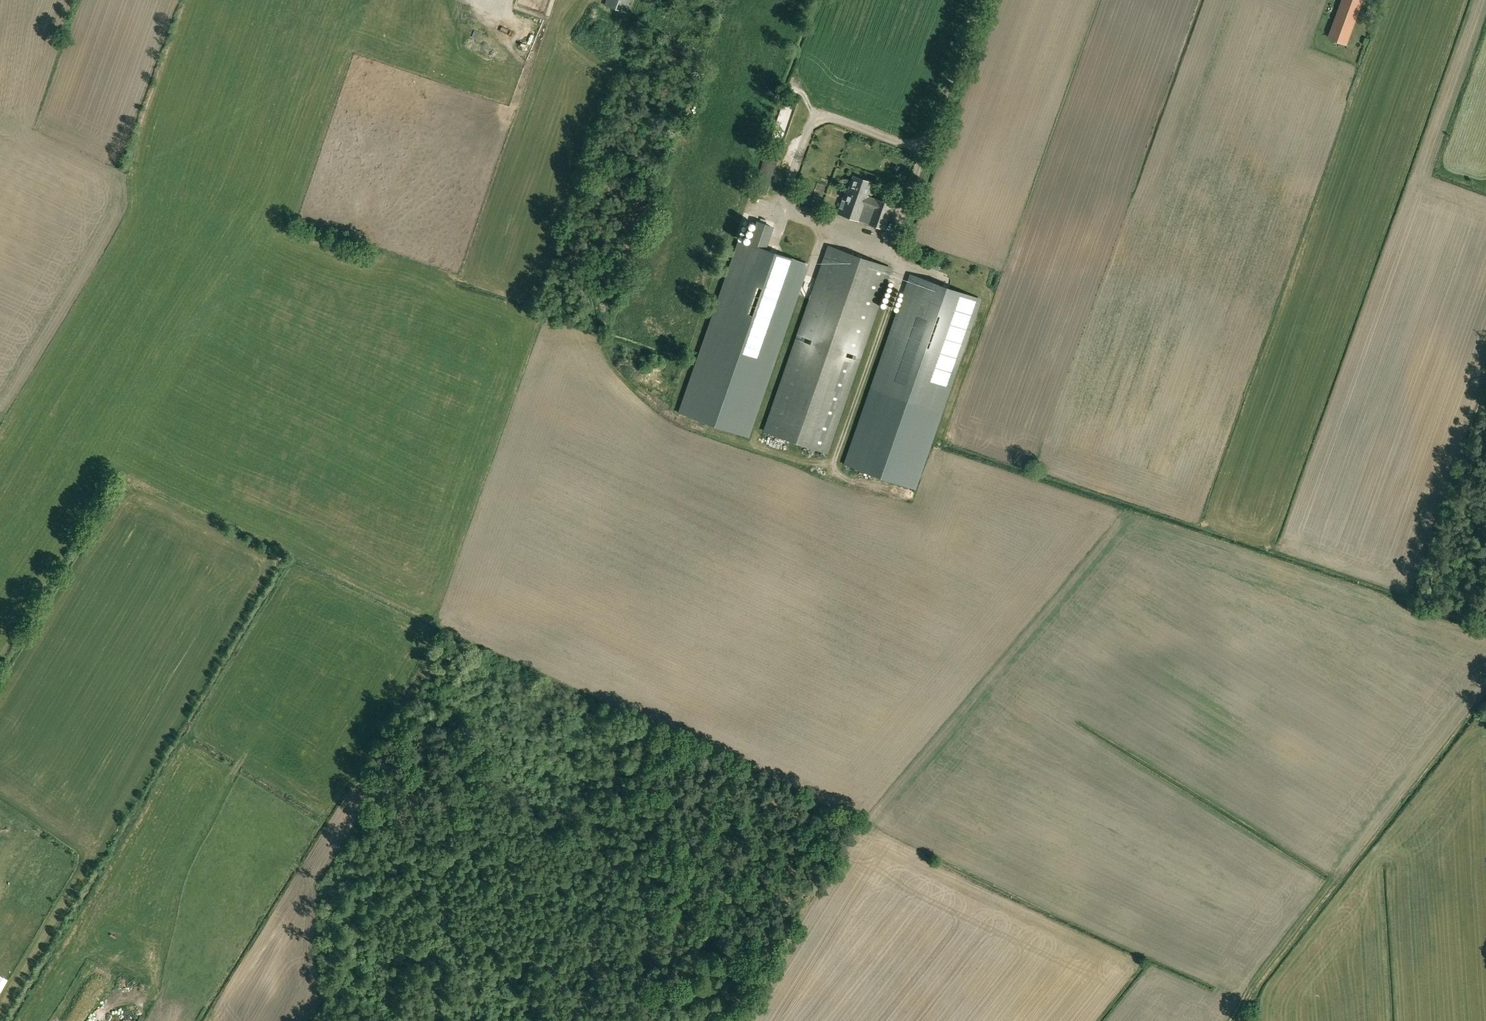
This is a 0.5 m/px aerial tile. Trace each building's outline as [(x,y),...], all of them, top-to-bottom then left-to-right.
[(1347,45),(1363,0),(1341,0),(1327,38),(1347,45)] [(884,229),(892,205),(865,196),(870,182),(853,176),(849,190),(846,189),(838,213),(884,229)] [(756,220),(747,244),(737,240),(677,412),(749,437),(809,264),(766,249),(774,226),(756,220)] [(890,268),(828,246),(764,430),(826,452),(890,268)] [(982,299),(908,274),(870,387),(942,412),(982,299)] [(915,489),(942,412),(870,387),(843,464),(915,489)]
